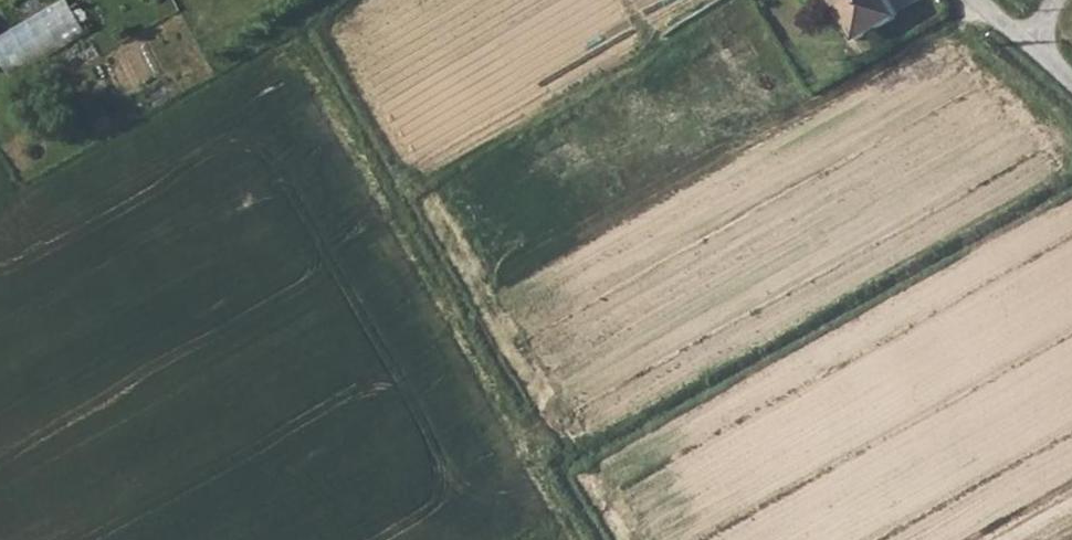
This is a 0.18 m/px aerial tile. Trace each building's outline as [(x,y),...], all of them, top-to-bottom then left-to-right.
[(12,74),(90,30),(73,0),(63,0),(0,36),(0,53),(12,74)] [(855,38),(893,15),(884,0),(832,0),(855,38)]
